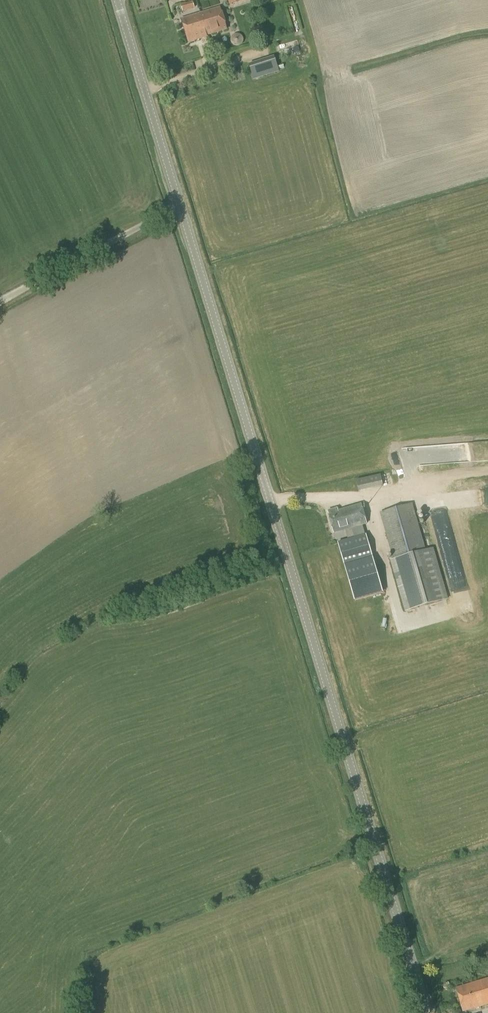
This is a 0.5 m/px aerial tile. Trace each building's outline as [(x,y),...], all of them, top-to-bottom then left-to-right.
[(193,2),(181,5),(183,11),(194,8),(193,2)] [(207,36),(224,30),(217,9),(200,15),(207,35),(207,36)] [(207,36),(207,35),(200,15),(181,20),(188,43),(207,37),(206,36),(207,36)] [(254,80),(279,72),(274,56),(249,64),(254,80)] [(471,448),(472,457),(487,455),(487,446),(471,448)] [(358,492),(383,487),(381,475),(356,480),(358,492)] [(328,514),(334,534),(345,531),(348,539),(340,541),(347,564),(373,557),(366,534),(354,537),(352,529),(367,524),(361,504),(338,511),(338,508),(328,510),(328,514)] [(425,550),(412,504),(380,513),(393,559),(390,560),(404,612),(448,599),(433,547),(425,550)] [(456,516),(437,524),(439,529),(448,526),(451,533),(461,528),(456,516)] [(446,552),(450,583),(459,581),(460,588),(454,589),(457,609),(473,607),(471,590),(467,591),(460,550),(446,552)] [(345,566),(346,568),(355,600),(382,592),(373,561),(372,558),(345,566)] [(487,1004),(487,978),(456,988),(463,1011),(487,1004)]
